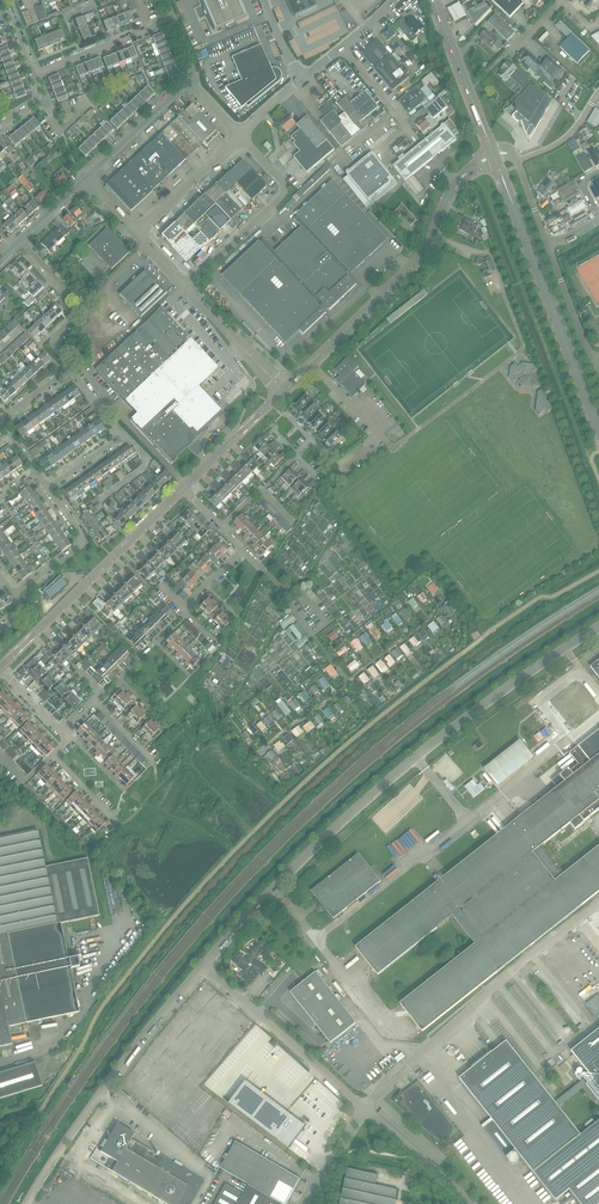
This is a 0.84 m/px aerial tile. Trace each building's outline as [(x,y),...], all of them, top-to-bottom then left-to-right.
[(214,31),(246,17),(239,0),(200,0),(214,31)] [(286,1),(287,2),(294,16),(294,17),(298,15),(317,6),(314,0),(288,0),(286,1)] [(474,26),(491,9),(484,3),(478,7),(474,0),(473,0),(466,4),(469,9),(466,11),(474,26)] [(519,0),(491,0),(510,18),(523,4),(521,2),(519,0)] [(466,17),(459,3),(447,10),(455,23),(466,17)] [(526,15),(530,18),(536,11),(533,8),(526,15)] [(134,21),(130,12),(130,11),(123,13),(127,24),(134,21)] [(127,24),(123,13),(116,16),(120,26),(127,24)] [(496,14),(491,18),(487,23),(496,31),(492,35),(497,40),(493,43),(500,50),(503,46),(502,45),(506,41),(507,42),(515,33),(496,14)] [(88,15),(84,16),(74,20),(77,27),(90,22),(88,15)] [(120,26),(116,16),(109,19),(114,29),(120,26)] [(403,18),(396,24),(411,42),(417,37),(416,35),(424,29),(420,24),(419,25),(414,18),(409,22),(410,23),(408,25),(403,18)] [(114,29),(109,19),(103,21),(107,32),(114,29)] [(93,28),(90,22),(77,27),(79,34),(93,28)] [(556,26),(568,38),(572,34),(560,22),(556,26)] [(96,35),(93,28),(79,34),(82,41),(96,35)] [(65,39),(61,29),(54,32),(58,42),(65,39)] [(394,50),(399,46),(403,50),(406,47),(391,29),(383,36),(394,50)] [(493,44),(493,43),(497,40),(492,35),(487,30),(480,37),(490,47),(491,47),(490,46),(491,45),(492,46),(493,44)] [(58,42),(54,32),(47,34),(52,45),(58,42)] [(164,40),(162,33),(152,37),(155,43),(164,40)] [(591,37),(598,46),(598,33),(591,37)] [(52,45),(47,34),(41,37),(45,47),(52,45)] [(560,48),(564,51),(577,64),(590,51),(572,34),(560,48)] [(45,47),(41,37),(34,40),(38,50),(45,47)] [(167,46),(164,40),(155,43),(157,49),(167,46)] [(390,54),(382,45),(378,40),(362,53),(374,67),(373,68),(392,91),(409,77),(390,54)] [(268,63),(260,44),(260,45),(231,58),(241,81),(225,88),(241,108),(239,110),(246,105),(248,107),(279,82),(280,80),(281,78),(281,75),(280,73),(278,70),(274,69),(271,69),(268,63)] [(169,52),(167,46),(157,49),(160,56),(169,52)] [(14,52),(13,49),(8,51),(7,47),(0,50),(0,57),(14,52)] [(137,57),(133,47),(127,50),(131,59),(137,57)] [(131,59),(127,50),(121,52),(125,62),(131,59)] [(535,73),(539,69),(538,68),(541,65),(540,63),(538,61),(537,62),(529,55),(530,54),(528,51),(524,55),(526,57),(523,61),(535,73)] [(14,52),(0,57),(0,58),(2,63),(12,60),(10,56),(15,54),(14,52)] [(125,62),(121,52),(115,55),(119,64),(125,62)] [(172,58),(169,52),(160,56),(162,61),(172,58)] [(119,64),(115,55),(109,57),(113,67),(119,64)] [(539,69),(555,84),(565,73),(547,56),(540,63),(541,65),(538,68),(539,69)] [(113,67),(109,57),(103,59),(107,69),(113,67)] [(100,58),(94,61),(97,70),(104,68),(100,58)] [(174,64),(172,58),(162,61),(164,67),(174,64)] [(13,63),(12,60),(2,63),(5,69),(19,64),(18,61),(13,63)] [(97,70),(94,61),(88,63),(91,73),(97,70)] [(510,76),(525,90),(532,83),(517,68),(516,69),(509,62),(508,63),(507,62),(500,69),(501,70),(497,74),(502,78),(503,77),(507,82),(511,78),(509,77),(510,76)] [(91,73),(88,63),(82,65),(86,75),(91,73)] [(20,66),(19,64),(5,69),(7,75),(17,72),(15,68),(20,66)] [(176,70),(174,64),(164,67),(167,73),(176,70)] [(86,75),(82,65),(76,68),(79,78),(86,75)] [(179,76),(176,70),(167,73),(169,80),(179,76)] [(18,75),(17,72),(7,75),(9,81),(24,76),(23,73),(18,75)] [(422,82),(424,85),(425,86),(431,82),(435,87),(439,83),(432,73),(421,82),(422,82)] [(60,81),(58,75),(48,79),(51,85),(60,81)] [(25,78),(24,76),(9,81),(12,88),(21,84),(20,80),(25,78)] [(63,87),(60,81),(51,85),(53,91),(63,87)] [(424,85),(422,82),(397,102),(408,114),(427,99),(420,89),(424,85)] [(514,102),(511,106),(517,111),(512,116),(519,123),(520,122),(522,124),(521,124),(526,134),(529,141),(552,101),(532,83),(525,90),(515,101),(514,102)] [(23,87),(21,84),(12,88),(14,93),(29,88),(28,85),(23,87)] [(65,93),(63,87),(53,91),(56,97),(65,93)] [(148,87),(143,91),(150,99),(155,94),(148,87)] [(30,90),(29,88),(14,93),(17,99),(26,96),(25,92),(30,90)] [(328,104),(316,90),(314,92),(315,93),(313,96),(319,104),(322,102),(325,107),(328,104)] [(150,99),(143,91),(138,96),(145,103),(150,99)] [(351,103),(346,97),(342,101),(341,99),(336,103),(336,102),(335,103),(337,105),(338,104),(345,113),(348,118),(372,99),(365,91),(351,103)] [(68,99),(65,93),(56,97),(58,103),(68,99)] [(145,103),(138,96),(133,100),(140,108),(145,103)] [(425,110),(430,116),(433,119),(447,108),(439,98),(425,110)] [(379,107),(372,99),(348,118),(345,113),(339,118),(328,104),(325,107),(319,111),(325,118),(321,121),(320,121),(341,147),(364,128),(360,123),(379,107)] [(140,108),(133,100),(129,104),(136,112),(140,108)] [(136,112),(129,104),(124,109),(131,116),(136,112)] [(192,104),(184,111),(190,117),(187,119),(190,122),(200,113),(199,111),(197,108),(196,109),(192,104)] [(593,126),(596,127),(598,122),(598,110),(595,108),(587,122),(593,126)] [(131,116),(124,109),(119,113),(126,121),(131,116)] [(178,117),(203,143),(217,130),(200,113),(190,122),(187,119),(183,114),(184,113),(183,112),(178,117)] [(126,121),(119,113),(115,118),(122,125),(126,121)] [(284,121),(280,124),(286,132),(296,124),(290,116),(289,117),(290,117),(284,121)] [(291,137),(295,142),(302,151),(294,157),(307,173),(335,150),(307,116),(296,125),(300,130),(291,137)] [(433,119),(430,116),(425,120),(424,118),(416,125),(423,133),(430,127),(431,128),(437,124),(433,119)] [(203,143),(178,117),(169,126),(188,145),(184,149),(187,152),(191,148),(194,152),(203,143)] [(40,126),(34,118),(29,122),(35,130),(40,126)] [(122,125),(115,118),(110,122),(117,130),(122,125)] [(449,121),(444,125),(393,167),(405,181),(456,140),(454,137),(458,135),(457,132),(456,129),(455,127),(453,124),(449,120),(449,121)] [(35,130),(29,122),(24,126),(30,135),(35,130)] [(114,130),(107,123),(102,127),(109,135),(114,130)] [(579,133),(580,134),(584,142),(592,138),(589,132),(591,131),(587,124),(585,125),(586,128),(579,133)] [(73,125),(72,127),(69,130),(73,135),(75,133),(77,136),(80,133),(73,125)] [(30,135),(24,126),(19,131),(25,139),(30,135)] [(188,145),(169,126),(161,134),(185,160),(194,152),(191,148),(187,152),(184,149),(188,145)] [(109,135),(102,127),(97,132),(104,139),(109,135)] [(217,130),(205,142),(207,144),(219,133),(217,130)] [(25,139),(19,131),(13,135),(20,143),(25,139)] [(104,139),(97,132),(93,136),(100,144),(104,139)] [(161,134),(129,163),(154,189),(185,160),(161,134)] [(20,143),(13,135),(8,139),(15,147),(20,143)] [(100,144),(93,136),(88,140),(95,148),(100,144)] [(409,145),(409,144),(404,138),(395,146),(400,152),(409,145)] [(95,148),(88,140),(83,145),(90,152),(95,148)] [(1,153),(4,150),(9,155),(14,150),(9,145),(7,147),(1,141),(0,142),(0,152),(1,153)] [(263,146),(268,150),(271,147),(267,142),(263,146)] [(90,152),(83,145),(78,150),(85,157),(90,152)] [(594,148),(588,151),(597,168),(598,166),(598,158),(594,148)] [(346,174),(371,205),(397,184),(372,153),(346,174)] [(582,159),(588,172),(595,168),(589,156),(582,159)] [(31,157),(26,161),(25,162),(30,167),(36,162),(31,157)] [(242,160),(227,174),(252,200),(267,186),(242,160)] [(154,189),(129,163),(106,185),(106,186),(106,185),(130,211),(154,189)] [(328,164),(322,170),(292,198),(296,202),(332,168),(328,164)] [(63,168),(53,176),(55,179),(53,181),(58,187),(62,183),(63,184),(64,183),(65,183),(66,182),(66,181),(67,180),(66,179),(70,176),(63,168)] [(227,174),(216,185),(241,211),(252,200),(227,174)] [(29,193),(34,189),(23,175),(18,180),(22,185),(22,184),(29,193)] [(555,184),(551,181),(547,178),(537,191),(545,197),(550,190),(550,191),(555,184)] [(223,276),(286,343),(299,330),(304,335),(326,314),(325,312),(328,309),(329,311),(339,301),(342,304),(345,301),(342,299),(344,297),(343,296),(355,285),(346,276),(347,275),(346,274),(349,271),(351,273),(388,240),(383,235),(333,181),(297,215),(297,216),(294,219),(301,227),(275,252),(264,239),(260,243),(259,242),(223,276)] [(575,183),(558,192),(562,199),(579,190),(575,183)] [(216,185),(206,194),(230,220),(241,211),(216,185)] [(14,189),(9,193),(12,197),(17,193),(14,189)] [(43,191),(35,199),(41,205),(49,198),(43,191)] [(580,192),(565,200),(569,207),(584,199),(580,192)] [(206,194),(184,215),(209,241),(230,220),(206,194)] [(30,202),(25,196),(22,199),(33,212),(39,207),(35,203),(33,200),(30,202)] [(33,212),(22,199),(18,201),(24,208),(27,211),(25,213),(28,217),(33,212)] [(584,200),(567,210),(571,217),(588,207),(584,200)] [(398,218),(406,210),(402,205),(393,213),(398,218)] [(14,217),(12,218),(18,226),(23,222),(14,212),(11,208),(8,210),(14,217)] [(72,212),(71,213),(78,221),(81,218),(88,226),(84,230),(87,233),(94,229),(84,217),(87,216),(83,211),(81,213),(77,208),(74,210),(73,210),(72,211),(72,212)] [(16,210),(14,212),(23,222),(27,217),(21,210),(19,212),(16,210)] [(574,223),(569,226),(571,230),(590,221),(586,213),(573,220),(574,223)] [(63,220),(67,224),(75,234),(79,232),(73,225),(76,222),(69,214),(68,215),(67,215),(67,216),(65,218),(65,219),(64,220),(63,220)] [(404,219),(406,222),(411,226),(417,220),(412,216),(410,214),(404,219)] [(184,215),(175,223),(200,250),(209,241),(184,215)] [(546,220),(548,224),(557,220),(554,215),(546,220)] [(0,222),(0,229),(3,233),(6,230),(10,234),(18,226),(12,218),(10,216),(5,221),(7,222),(3,226),(0,222)] [(460,230),(472,237),(479,225),(466,218),(460,230)] [(566,224),(564,221),(551,229),(554,235),(566,228),(564,224),(566,224)] [(200,250),(175,223),(161,236),(165,240),(164,241),(166,242),(166,241),(186,263),(200,250)] [(69,232),(66,230),(62,226),(59,229),(60,230),(58,231),(56,229),(46,239),(46,238),(46,239),(48,241),(46,243),(44,240),(41,243),(51,254),(53,252),(53,247),(56,244),(57,245),(58,245),(57,243),(66,235),(67,236),(69,232)] [(107,228),(103,232),(88,246),(89,246),(111,269),(111,270),(130,252),(129,252),(124,246),(107,228)] [(496,271),(491,260),(490,257),(484,259),(478,257),(475,264),(479,265),(482,264),(485,272),(482,273),(485,279),(492,276),(491,273),(496,271)] [(35,283),(38,281),(37,280),(31,274),(30,275),(28,273),(29,272),(20,263),(20,262),(12,270),(21,280),(20,281),(28,290),(34,284),(36,283),(35,283)] [(119,295),(128,303),(141,317),(147,311),(167,293),(145,270),(119,295)] [(5,297),(6,298),(9,295),(4,288),(1,291),(0,291),(0,302),(5,297)] [(44,292),(39,297),(41,300),(47,295),(44,292)] [(59,302),(51,310),(57,317),(63,312),(63,311),(59,308),(62,305),(59,302)] [(43,313),(45,315),(52,322),(57,317),(51,310),(49,308),(43,313)] [(130,420),(171,463),(223,413),(199,387),(218,368),(191,339),(190,339),(161,308),(96,369),(96,370),(125,400),(125,401),(137,414),(130,420)] [(45,315),(39,321),(46,328),(46,327),(51,323),(52,322),(45,315)] [(39,321),(33,326),(40,333),(45,328),(46,328),(39,321)] [(40,333),(33,326),(27,332),(34,339),(34,338),(40,333)] [(41,355),(38,358),(45,365),(50,360),(38,347),(36,349),(39,352),(41,355)] [(8,348),(2,354),(7,359),(13,354),(8,348)] [(36,360),(33,363),(32,363),(39,370),(44,365),(45,365),(38,358),(33,352),(30,354),(36,360)] [(338,380),(337,381),(352,396),(353,395),(354,396),(364,387),(365,385),(365,384),(364,382),(354,372),(359,367),(348,356),(335,370),(340,375),(337,379),(338,380)] [(30,366),(27,369),(33,376),(33,375),(39,371),(39,370),(32,363),(33,363),(27,358),(25,360),(28,363),(30,366)] [(24,371),(21,374),(27,381),(28,381),(33,376),(27,369),(21,363),(20,364),(20,366),(24,371)] [(525,366),(522,363),(518,367),(515,364),(510,367),(513,370),(510,373),(512,375),(509,378),(513,383),(521,377),(522,378),(518,382),(522,386),(525,384),(527,387),(530,385),(532,388),(537,384),(530,375),(537,369),(533,365),(530,367),(528,364),(525,366)] [(13,381),(9,384),(16,392),(16,391),(21,386),(22,387),(22,386),(15,379),(10,373),(8,375),(11,379),(13,381)] [(21,374),(15,379),(22,386),(27,381),(21,374)] [(7,386),(4,390),(10,397),(11,397),(10,397),(16,392),(9,384),(4,379),(2,381),(7,386)] [(74,386),(68,390),(74,399),(80,395),(74,386)] [(536,402),(537,403),(538,405),(540,403),(541,405),(535,410),(538,415),(546,410),(547,412),(553,408),(545,399),(548,397),(542,390),(541,390),(539,387),(535,391),(541,398),(536,402)] [(4,390),(0,393),(0,397),(5,402),(10,397),(4,390)] [(62,394),(68,403),(70,406),(76,402),(68,390),(62,394)] [(300,413),(302,411),(312,402),(303,393),(294,402),(297,405),(294,408),(295,408),(300,413)] [(62,394),(56,399),(62,407),(68,403),(62,394)] [(56,399),(50,403),(56,412),(62,407),(56,399)] [(78,405),(80,408),(88,402),(86,399),(78,405)] [(88,402),(80,408),(82,411),(90,405),(88,402)] [(303,416),(309,422),(318,412),(320,410),(312,402),(302,411),(305,414),(303,416),(303,417),(303,416)] [(50,403),(44,407),(50,416),(53,414),(56,417),(58,415),(56,412),(50,403)] [(41,409),(38,411),(45,420),(50,416),(44,407),(43,407),(41,409)] [(84,412),(86,416),(94,410),(91,407),(84,412)] [(94,410),(86,416),(88,418),(96,413),(94,410)] [(38,411),(32,416),(39,424),(45,420),(38,411)] [(315,432),(317,430),(327,421),(318,412),(309,422),(311,425),(309,427),(315,432)] [(32,416),(27,420),(33,428),(39,424),(32,416)] [(27,420),(21,424),(27,432),(33,428),(27,420)] [(98,420),(92,424),(98,433),(104,429),(98,420)] [(323,441),(325,439),(335,429),(327,421),(317,430),(320,433),(317,436),(318,436),(323,441)] [(27,432),(21,424),(15,428),(21,437),(27,432)] [(92,424),(86,429),(92,437),(98,433),(92,424)] [(86,429),(80,433),(87,441),(92,437),(86,429)] [(335,429),(325,439),(328,442),(326,444),(331,450),(343,438),(335,429)] [(80,433),(75,437),(81,446),(87,441),(80,433)] [(257,452),(258,453),(267,444),(265,441),(271,436),(268,433),(254,446),(259,451),(257,452)] [(67,439),(69,441),(75,450),(81,446),(75,437),(71,439),(69,437),(67,439)] [(24,444),(26,447),(34,441),(31,438),(24,444)] [(34,441),(26,447),(28,450),(36,444),(34,441)] [(69,441),(63,445),(69,454),(75,450),(69,441)] [(260,452),(264,457),(278,443),(275,441),(269,446),(267,444),(258,453),(259,453),(260,452)] [(267,462),(268,463),(277,454),(275,452),(281,446),(278,443),(264,457),(269,461),(267,462)] [(63,445),(57,450),(63,458),(69,454),(63,445)] [(29,452),(31,455),(39,449),(37,446),(29,452)] [(128,446),(122,450),(128,458),(136,452),(133,447),(131,449),(128,446)] [(39,449),(31,455),(34,457),(41,452),(39,449)] [(57,450),(51,454),(58,462),(63,458),(57,450)] [(116,455),(121,463),(128,458),(122,450),(116,455)] [(277,454),(268,463),(269,464),(270,462),(274,467),(288,454),(285,451),(279,456),(277,454)] [(51,454),(45,458),(52,467),(58,462),(51,454)] [(247,462),(245,465),(253,474),(254,473),(253,472),(257,467),(254,464),(244,454),(242,457),(247,462)] [(115,455),(109,459),(115,467),(121,463),(116,455),(115,455)] [(17,457),(10,461),(16,469),(22,465),(17,457)] [(52,467),(45,458),(40,462),(46,471),(52,467)] [(103,464),(109,472),(115,467),(109,459),(103,464)] [(134,461),(131,463),(136,470),(143,465),(141,460),(136,463),(134,461)] [(151,463),(157,469),(160,466),(154,460),(151,463)] [(10,461),(4,465),(10,473),(16,469),(10,461)] [(237,461),(234,464),(247,477),(251,473),(253,474),(245,465),(242,467),(237,461)] [(280,478),(285,483),(295,473),(293,472),(295,469),(299,465),(296,462),(280,478)] [(102,464),(97,469),(102,477),(109,472),(103,464),(102,464)] [(237,473),(234,475),(243,484),(244,483),(243,482),(247,477),(234,464),(231,467),(237,473)] [(0,468),(0,472),(4,478),(10,473),(4,465),(0,468)] [(91,473),(90,473),(96,481),(102,477),(97,469),(91,473)] [(121,470),(118,472),(123,479),(126,477),(121,470)] [(285,483),(290,488),(306,472),(303,470),(299,474),(297,476),(295,473),(285,483)] [(148,471),(145,474),(151,480),(154,477),(148,471)] [(164,471),(159,476),(166,483),(170,478),(171,478),(164,471)] [(227,471),(224,474),(237,487),(241,483),(242,484),(243,484),(234,475),(232,477),(227,471)] [(123,479),(118,472),(115,474),(120,481),(123,479)] [(290,488),(295,493),(305,484),(303,482),(305,480),(309,475),(306,472),(290,488)] [(90,473),(84,478),(90,486),(96,481),(90,473)] [(151,480),(145,474),(143,476),(148,482),(151,480)] [(227,483),(224,485),(233,494),(234,493),(233,492),(237,487),(224,474),(221,477),(227,483)] [(159,476),(153,482),(160,489),(165,484),(166,483),(159,476)] [(78,482),(84,490),(90,486),(84,478),(78,482)] [(109,479),(105,481),(110,488),(114,486),(109,479)] [(135,480),(132,483),(139,489),(141,486),(135,480)] [(305,484),(295,493),(300,498),(316,483),(314,480),(309,484),(307,486),(305,484)] [(110,488),(105,481),(102,483),(107,490),(110,488)] [(216,481),(214,484),(227,498),(231,493),(232,494),(233,494),(224,485),(222,487),(216,481)] [(77,482),(71,487),(79,498),(86,493),(84,490),(78,482),(77,482)] [(153,482),(148,487),(154,494),(155,494),(160,489),(153,482)] [(139,489),(132,483),(130,485),(136,492),(139,489)] [(216,493),(214,495),(223,504),(224,503),(222,502),(227,498),(214,484),(211,487),(216,493)] [(19,494),(24,499),(33,493),(29,487),(19,494)] [(79,498),(71,487),(65,491),(72,501),(73,502),(79,498)] [(148,487),(142,492),(149,499),(154,494),(154,495),(154,494),(148,487)] [(93,490),(97,496),(98,497),(101,495),(97,490),(96,488),(93,490)] [(122,489),(120,492),(126,498),(129,495),(122,489)] [(126,498),(120,492),(117,495),(123,501),(126,498)] [(142,492),(136,498),(143,505),(144,505),(144,504),(149,499),(142,492)] [(223,504),(214,495),(212,497),(206,492),(203,494),(217,508),(221,503),(222,505),(223,504)] [(24,499),(28,505),(37,498),(33,493),(24,499)] [(277,501),(282,506),(286,502),(281,497),(279,499),(277,501)] [(28,505),(32,511),(41,504),(37,498),(28,505)] [(110,498),(107,501),(113,508),(116,505),(110,498)] [(128,501),(131,503),(138,510),(143,505),(136,498),(133,501),(131,498),(128,501)] [(100,504),(98,501),(93,504),(91,506),(93,509),(95,507),(100,504)] [(113,508),(107,501),(104,504),(111,510),(113,508)] [(131,503),(125,509),(132,516),(133,515),(138,510),(131,503)] [(32,511),(36,517),(46,510),(41,504),(32,511)] [(184,524),(185,524),(194,515),(192,513),(196,509),(193,506),(181,518),(186,522),(184,524)] [(125,509),(120,514),(127,521),(132,516),(125,509)] [(36,517),(40,523),(50,516),(46,510),(36,517)] [(89,511),(83,515),(82,516),(83,516),(87,522),(95,516),(90,510),(89,511)] [(187,524),(191,528),(203,516),(201,513),(196,518),(194,515),(185,524),(186,525),(187,524)] [(115,521),(121,527),(121,526),(127,521),(120,514),(114,520),(115,521)] [(235,528),(236,529),(247,519),(249,517),(247,515),(245,517),(242,515),(234,523),(237,526),(235,528)] [(40,523),(44,528),(54,522),(50,516),(40,523)] [(91,528),(92,528),(100,523),(95,516),(87,522),(91,528)] [(194,534),(195,535),(204,525),(202,523),(206,519),(203,516),(191,528),(195,532),(194,534)] [(240,529),(243,532),(251,524),(247,519),(236,529),(238,531),(240,529)] [(113,522),(110,525),(113,528),(114,526),(118,530),(121,527),(115,521),(113,522)] [(44,528),(49,534),(58,527),(54,522),(44,528)] [(92,529),(96,535),(104,529),(100,523),(92,528),(92,529)] [(204,525),(195,535),(196,535),(197,534),(204,541),(216,529),(211,524),(206,528),(204,525)] [(243,537),(245,538),(255,528),(251,524),(243,532),(246,534),(243,537)] [(292,528),(289,524),(284,530),(287,533),(292,528)] [(174,534),(172,536),(181,546),(186,541),(171,525),(168,528),(172,532),(174,534)] [(249,538),(251,540),(260,532),(257,530),(260,527),(258,525),(255,528),(245,538),(246,540),(249,538)] [(49,534),(53,540),(62,533),(58,527),(49,534)] [(104,529),(96,535),(101,541),(100,541),(101,541),(109,536),(104,529)] [(163,532),(160,535),(167,542),(165,543),(167,545),(170,542),(172,544),(171,546),(176,551),(181,546),(172,536),(170,538),(167,536),(163,532)] [(252,546),(253,547),(264,537),(260,532),(251,540),(254,543),(252,546)] [(53,540),(57,546),(67,539),(62,533),(53,540)] [(164,544),(161,546),(171,556),(176,551),(171,546),(172,544),(170,542),(167,545),(165,543),(167,542),(160,535),(157,538),(162,542),(161,542),(164,544)] [(257,546),(260,549),(268,541),(264,537),(253,547),(255,549),(257,546)] [(1,551),(11,544),(7,538),(0,543),(0,549),(1,551)] [(214,547),(224,557),(226,556),(223,554),(229,548),(219,538),(216,541),(218,543),(214,547)] [(67,539),(57,546),(61,552),(71,545),(67,539)] [(268,541),(260,549),(263,552),(261,554),(262,556),(273,546),(268,541)] [(153,542),(150,545),(156,552),(155,553),(157,555),(160,552),(162,554),(161,556),(166,561),(171,556),(161,546),(159,548),(157,546),(153,542)] [(1,551),(6,557),(15,550),(11,544),(1,551)] [(153,554),(151,556),(160,566),(166,561),(161,556),(162,554),(160,552),(157,555),(155,553),(156,552),(150,545),(147,548),(151,552),(153,554)] [(207,554),(215,562),(220,557),(222,559),(224,557),(214,547),(207,554)] [(6,557),(10,562),(19,555),(15,550),(6,557)] [(143,552),(140,555),(146,562),(145,563),(147,565),(150,562),(152,565),(150,566),(155,571),(160,566),(151,556),(149,558),(147,556),(143,552)] [(200,561),(210,571),(211,570),(209,567),(215,562),(207,554),(200,561)] [(10,562),(14,568),(23,561),(19,555),(10,562)] [(143,564),(141,566),(150,576),(155,571),(150,566),(152,565),(150,562),(147,565),(145,563),(146,562),(140,555),(137,558),(141,562),(143,564)] [(41,557),(37,560),(42,566),(46,563),(41,557)] [(14,568),(18,574),(28,567),(23,561),(14,568)] [(190,566),(199,575),(202,572),(203,573),(206,570),(208,573),(210,571),(200,561),(195,565),(193,563),(190,566)] [(150,576),(141,566),(139,569),(137,566),(137,567),(132,562),(129,565),(145,581),(150,576)] [(186,576),(196,586),(198,584),(196,582),(199,579),(197,577),(199,575),(190,566),(188,568),(191,571),(186,576)] [(28,567),(18,574),(22,580),(32,573),(28,567)] [(130,577),(128,579),(138,588),(143,583),(127,567),(124,570),(128,574),(128,575),(130,577)] [(180,589),(183,591),(188,586),(190,588),(193,585),(195,588),(196,586),(186,576),(184,573),(181,577),(181,578),(182,580),(177,585),(178,586),(180,589)] [(120,574),(117,577),(123,584),(122,585),(124,587),(127,585),(129,587),(127,588),(132,593),(138,588),(128,579),(126,581),(124,579),(120,574)] [(43,593),(43,592),(44,592),(51,600),(60,593),(59,592),(62,590),(68,584),(59,577),(60,575),(42,592),(43,593)] [(120,587),(118,589),(127,598),(132,593),(127,588),(129,587),(127,585),(124,587),(122,585),(123,584),(117,577),(114,580),(118,584),(118,585),(120,587)] [(109,585),(107,587),(113,594),(112,595),(114,598),(117,595),(119,597),(117,598),(122,603),(127,598),(118,589),(116,591),(114,589),(109,585)] [(435,585),(431,589),(435,594),(439,590),(435,585)] [(110,597),(108,599),(117,608),(122,603),(117,598),(119,597),(117,595),(114,598),(112,595),(113,594),(107,587),(104,590),(108,594),(108,595),(110,597)] [(183,591),(177,596),(181,599),(186,594),(183,591)] [(0,598),(6,606),(11,603),(11,602),(5,594),(0,598)] [(424,594),(420,597),(424,602),(428,599),(424,594)] [(103,599),(99,595),(96,597),(97,599),(103,604),(101,605),(103,608),(106,605),(108,607),(107,608),(112,613),(115,617),(120,611),(117,608),(108,599),(106,601),(104,599),(103,599)] [(200,606),(204,611),(215,601),(213,599),(211,601),(208,598),(208,599),(205,596),(206,596),(202,599),(205,602),(200,606)] [(103,604),(97,599),(92,604),(107,618),(112,613),(107,608),(108,607),(106,605),(103,608),(101,605),(103,604)] [(414,600),(410,603),(414,609),(418,605),(414,600)] [(209,617),(211,619),(220,610),(219,610),(216,608),(217,607),(214,604),(216,602),(215,601),(204,611),(209,615),(209,617)] [(159,608),(158,609),(166,618),(169,616),(173,620),(176,617),(164,605),(160,609),(159,608)] [(448,606),(444,610),(448,615),(452,611),(448,606)] [(102,625),(87,609),(84,612),(88,616),(90,619),(88,621),(97,630),(102,625)] [(158,611),(154,615),(166,627),(168,624),(164,620),(166,618),(158,609),(157,610),(158,611)] [(214,620),(218,625),(229,615),(227,613),(225,615),(222,612),(221,613),(219,611),(220,610),(211,619),(212,620),(214,620)] [(288,626),(292,623),(295,620),(289,612),(283,617),(284,617),(281,619),(283,622),(280,624),(284,629),(286,631),(295,643),(299,648),(308,641),(304,635),(302,636),(293,625),(289,628),(288,626)] [(407,612),(403,615),(407,620),(411,617),(407,612)] [(148,618),(147,619),(156,628),(159,626),(163,630),(166,627),(154,615),(149,619),(148,618)] [(229,615),(218,625),(220,627),(218,630),(220,632),(231,622),(228,619),(230,617),(229,615)] [(83,621),(79,616),(76,619),(83,626),(81,627),(83,629),(86,626),(88,629),(87,630),(92,635),(93,633),(95,634),(97,635),(98,634),(98,631),(97,630),(88,621),(86,623),(83,621)] [(398,617),(394,621),(398,626),(402,622),(398,617)] [(442,618),(438,621),(442,626),(446,623),(442,618)] [(83,626),(76,619),(73,622),(78,626),(77,626),(80,629),(77,631),(87,640),(92,635),(87,630),(88,629),(86,626),(83,629),(81,627),(83,626)] [(148,621),(143,625),(155,637),(158,634),(154,630),(156,628),(147,619),(147,620),(148,621)] [(119,621),(118,622),(114,626),(117,629),(122,624),(121,622),(119,621)] [(138,626),(136,628),(146,638),(148,636),(152,640),(155,637),(143,625),(141,628),(139,626),(138,626)] [(389,625),(385,628),(389,633),(393,630),(389,625)] [(433,625),(429,629),(433,634),(437,630),(433,625)] [(73,631),(69,626),(66,629),(73,636),(71,637),(73,639),(76,636),(78,638),(77,640),(82,645),(87,640),(77,631),(75,633),(73,631)] [(136,632),(133,635),(145,647),(148,644),(144,640),(146,638),(136,628),(135,629),(135,631),(136,632)] [(69,639),(67,641),(76,650),(82,645),(77,640),(78,638),(76,636),(73,639),(71,637),(73,636),(66,629),(63,632),(67,636),(69,639)] [(378,630),(374,633),(378,639),(382,635),(378,630)] [(424,631),(420,634),(424,640),(428,636),(424,631)] [(145,647),(133,635),(131,633),(125,638),(136,648),(138,646),(142,650),(145,647)] [(167,646),(168,647),(178,638),(174,633),(166,641),(169,644),(167,646)] [(335,633),(327,639),(331,644),(339,639),(335,633)] [(59,636),(56,639),(62,646),(61,647),(63,649),(66,646),(68,649),(66,650),(71,655),(76,650),(67,641),(65,643),(63,641),(59,636)] [(367,637),(363,641),(367,646),(371,642),(367,637)] [(172,647),(175,650),(183,642),(178,638),(168,647),(170,649),(172,647)] [(59,649),(57,651),(66,660),(71,655),(66,650),(68,649),(66,646),(63,649),(61,647),(62,646),(56,639),(53,642),(57,646),(57,647),(59,649)] [(414,639),(410,643),(415,648),(419,645),(414,639)] [(175,654),(177,656),(187,647),(183,642),(175,650),(177,652),(175,654)] [(313,643),(307,648),(312,654),(318,649),(313,643)] [(357,643),(353,647),(358,652),(362,648),(357,643)] [(116,652),(128,664),(131,661),(127,657),(129,654),(120,645),(120,646),(121,647),(116,652)] [(53,651),(48,646),(46,649),(49,652),(52,656),(61,665),(66,660),(57,651),(55,653),(53,651)] [(405,646),(401,649),(405,654),(409,651),(405,646)] [(181,656),(183,658),(191,651),(187,647),(177,656),(179,658),(181,656)] [(191,651),(183,658),(186,661),(184,663),(186,665),(198,653),(193,649),(191,651)] [(345,649),(341,652),(345,657),(349,654),(345,649)] [(399,650),(395,653),(399,659),(403,655),(399,650)] [(110,655),(119,664),(121,662),(125,666),(128,664),(116,652),(112,656),(111,655),(110,655)] [(198,653),(186,665),(187,667),(189,665),(192,667),(196,664),(198,667),(205,661),(198,653)] [(106,662),(118,674),(121,671),(117,667),(119,664),(110,655),(109,656),(111,657),(106,662)] [(392,656),(388,659),(392,664),(396,661),(392,656)] [(18,673),(23,678),(28,673),(27,671),(29,669),(32,672),(34,670),(32,668),(37,664),(32,659),(18,673)] [(598,678),(598,660),(590,667),(598,678)] [(100,666),(109,674),(111,672),(115,676),(118,674),(106,662),(102,666),(101,665),(100,666)] [(381,663),(377,666),(382,671),(386,668),(381,663)] [(31,676),(33,678),(42,669),(37,664),(32,668),(34,670),(32,672),(29,669),(27,671),(28,673),(23,678),(22,679),(24,682),(29,678),(31,676)] [(355,664),(351,667),(355,672),(359,669),(355,664)] [(104,679),(98,684),(102,688),(107,683),(108,684),(111,681),(106,677),(109,674),(100,666),(99,666),(100,667),(96,671),(99,674),(101,677),(104,679)] [(372,668),(368,672),(373,677),(377,673),(372,668)] [(29,687),(32,689),(38,683),(40,684),(42,682),(39,680),(41,677),(43,679),(48,674),(42,669),(33,678),(35,680),(33,682),(29,687)] [(330,669),(326,672),(331,677),(335,674),(330,669)] [(41,686),(43,688),(53,679),(48,674),(43,679),(41,677),(39,680),(42,682),(40,684),(38,683),(32,689),(35,692),(39,688),(41,686)] [(363,676),(359,680),(364,685),(368,681),(363,676)] [(39,697),(42,700),(58,684),(57,684),(53,679),(43,688),(45,690),(43,693),(39,697)] [(323,681),(319,684),(324,690),(328,686),(323,681)] [(54,694),(56,696),(65,687),(60,682),(57,684),(58,684),(42,700),(45,703),(51,696),(52,696),(54,694)] [(598,710),(598,703),(582,682),(536,718),(557,744),(598,710)] [(52,705),(54,708),(61,701),(63,702),(65,700),(62,698),(64,695),(65,697),(70,692),(65,687),(56,696),(58,698),(56,700),(52,705)] [(315,687),(311,691),(315,696),(319,692),(315,687)] [(120,689),(110,699),(112,697),(115,701),(114,701),(118,705),(129,694),(127,693),(125,695),(123,692),(122,692),(120,690),(120,689)] [(358,690),(354,694),(358,699),(362,696),(358,690)] [(9,694),(7,692),(5,695),(2,692),(0,694),(0,703),(9,694)] [(64,704),(66,706),(75,697),(70,692),(65,697),(64,695),(62,698),(65,700),(63,702),(61,701),(54,708),(57,710),(62,706),(64,704)] [(1,710),(11,701),(8,698),(11,696),(9,694),(0,703),(0,709),(1,710)] [(131,696),(129,694),(118,705),(119,704),(126,712),(131,707),(134,704),(134,703),(133,704),(131,702),(131,701),(129,698),(131,696)] [(75,697),(66,706),(68,708),(66,711),(62,715),(64,718),(83,700),(79,695),(76,698),(75,697)] [(305,695),(301,699),(306,704),(309,700),(305,695)] [(349,697),(345,701),(350,706),(354,702),(349,697)] [(1,710),(5,715),(17,703),(16,701),(13,703),(11,701),(1,710)] [(5,715),(10,719),(19,709),(17,707),(19,704),(17,703),(5,715)] [(295,703),(291,707),(296,712),(300,708),(295,703)] [(134,704),(131,707),(133,709),(128,714),(133,719),(143,709),(141,707),(139,709),(136,706),(136,707),(133,704),(134,704)] [(340,705),(336,709),(341,714),(345,710),(340,705)] [(285,706),(281,709),(286,714),(290,711),(285,706)] [(10,719),(14,724),(26,712),(24,710),(22,712),(19,709),(10,719)] [(145,710),(143,709),(133,719),(137,723),(142,718),(145,721),(148,718),(147,718),(145,716),(145,715),(143,712),(145,710)] [(328,710),(324,713),(329,718),(333,715),(328,710)] [(276,711),(272,715),(277,720),(281,717),(276,711)] [(26,712),(14,724),(18,728),(28,718),(25,716),(28,713),(26,712)] [(320,717),(316,721),(320,726),(324,722),(320,717)] [(148,718),(145,721),(147,724),(142,728),(147,733),(157,723),(155,721),(153,723),(150,720),(150,721),(147,718),(148,718)] [(269,718),(265,722),(270,727),(274,723),(269,718)] [(78,736),(79,738),(89,728),(92,726),(87,721),(77,731),(80,734),(78,736)] [(23,736),(35,724),(33,723),(31,725),(28,722),(18,732),(19,732),(20,731),(24,735),(23,736)] [(159,724),(157,723),(147,733),(154,740),(162,732),(161,732),(159,730),(159,729),(156,727),(159,724)] [(27,741),(37,731),(34,728),(37,726),(35,724),(23,736),(24,735),(28,739),(27,741)] [(261,724),(257,728),(262,733),(266,729),(261,724)] [(310,725),(306,728),(311,733),(315,730),(310,725)] [(250,727),(246,731),(251,736),(255,732),(250,727)] [(83,737),(86,740),(94,732),(89,728),(79,738),(81,739),(83,737)] [(298,729),(294,732),(298,737),(302,734),(298,729)] [(31,745),(32,745),(44,733),(42,731),(40,734),(37,731),(27,741),(29,740),(33,744),(31,745)] [(86,745),(88,746),(98,737),(94,732),(86,740),(89,743),(86,745)] [(36,749),(36,750),(46,740),(43,737),(45,735),(44,733),(32,745),(33,744),(37,748),(36,749)] [(244,735),(240,738),(245,743),(248,740),(244,735)] [(92,746),(94,749),(102,741),(98,737),(88,746),(90,748),(92,746)] [(290,737),(286,741),(290,746),(294,742),(290,737)] [(95,753),(97,755),(108,744),(104,739),(94,749),(97,751),(95,753)] [(6,743),(7,744),(10,747),(11,748),(14,746),(8,740),(6,743)] [(40,754),(52,742),(51,740),(48,743),(46,740),(36,750),(37,748),(41,752),(40,754)] [(473,747),(476,751),(484,745),(480,741),(473,747)] [(44,758),(45,758),(54,749),(52,746),(54,744),(52,742),(40,754),(42,753),(46,757),(44,758)] [(108,753),(110,754),(115,750),(113,748),(109,744),(109,743),(108,744),(97,755),(98,757),(100,755),(103,758),(108,753)] [(280,744),(276,747),(281,752),(285,749),(280,744)] [(489,772),(501,787),(536,759),(524,744),(489,772)] [(590,762),(578,746),(569,753),(578,764),(570,771),(568,769),(559,775),(565,782),(514,822),(355,947),(378,976),(453,916),(475,944),(400,1004),(422,1032),(514,959),(598,892),(598,846),(564,874),(542,845),(579,816),(584,821),(598,809),(598,755),(590,762)] [(17,755),(20,757),(23,754),(19,749),(15,752),(17,755)] [(105,768),(107,769),(117,760),(113,756),(117,752),(115,750),(110,754),(111,756),(105,763),(108,765),(105,768)] [(272,753),(268,756),(273,761),(277,758),(272,753)] [(111,769),(113,772),(121,764),(117,760),(107,769),(109,771),(111,769)] [(28,766),(25,762),(20,767),(25,773),(30,768),(28,766)] [(114,776),(116,778),(125,769),(121,764),(113,772),(116,774),(114,776)] [(38,774),(42,778),(53,767),(51,766),(49,768),(46,765),(36,775),(36,776),(38,774)] [(119,778),(122,780),(132,770),(128,766),(125,769),(116,778),(117,780),(119,778)] [(42,787),(45,784),(55,774),(52,771),(54,769),(53,767),(42,778),(38,782),(42,787)] [(132,770),(122,780),(125,783),(123,785),(124,787),(137,775),(132,770)] [(45,784),(49,788),(61,776),(60,775),(57,777),(55,774),(45,784)] [(49,788),(54,793),(63,783),(61,780),(63,778),(61,776),(49,788)] [(444,782),(451,791),(454,789),(447,780),(444,782)] [(468,792),(463,796),(467,802),(485,789),(480,783),(476,785),(472,780),(463,786),(468,792)] [(54,793),(58,797),(70,785),(68,783),(66,786),(63,783),(54,793)] [(70,785),(58,797),(62,801),(72,792),(70,789),(72,787),(70,785)] [(66,802),(70,806),(82,794),(81,792),(79,794),(76,792),(66,802)] [(73,811),(74,810),(84,801),(82,798),(84,796),(82,794),(70,806),(69,807),(70,809),(72,811),(73,811)] [(74,810),(79,815),(91,803),(89,801),(87,804),(84,801),(74,810)] [(79,815),(83,819),(93,810),(90,807),(93,805),(91,803),(79,815)] [(83,819),(87,824),(99,812),(98,810),(95,812),(93,810),(83,819)] [(87,824),(92,828),(101,819),(99,816),(101,813),(99,812),(87,824)] [(101,819),(92,828),(96,833),(104,825),(110,831),(114,828),(111,825),(112,824),(106,819),(104,821),(101,819)] [(12,1045),(9,1027),(79,1013),(70,970),(81,968),(79,959),(68,961),(60,924),(99,916),(87,858),(45,867),(37,830),(0,838),(0,1047),(12,1045)] [(311,891),(333,919),(380,882),(358,854),(311,891)] [(264,950),(262,949),(258,945),(244,960),(242,958),(244,956),(240,953),(233,962),(244,972),(243,973),(242,973),(239,976),(248,983),(258,972),(262,975),(267,969),(255,959),(260,954),(264,950)] [(313,1021),(330,1043),(356,1023),(316,972),(290,992),(292,994),(313,1021)] [(598,994),(587,1004),(584,1006),(594,1018),(596,1016),(598,1020),(598,995),(598,994)] [(583,1067),(590,1076),(577,1086),(560,1099),(555,1103),(506,1041),(459,1079),(492,1120),(491,1121),(483,1127),(506,1156),(515,1149),(527,1164),(533,1172),(556,1201),(567,1192),(569,1190),(581,1203),(598,1203),(598,1121),(581,1135),(560,1109),(558,1107),(564,1103),(581,1089),(586,1085),(598,1101),(598,1029),(571,1051),(583,1067)] [(329,1056),(357,1090),(371,1079),(358,1062),(363,1057),(368,1063),(380,1054),(361,1031),(350,1040),(361,1054),(355,1059),(344,1044),(329,1056)] [(44,1085),(37,1061),(0,1073),(0,1099),(44,1085)] [(418,1081),(403,1093),(397,1097),(402,1103),(401,1103),(401,1104),(401,1105),(402,1105),(403,1105),(413,1118),(417,1122),(420,1125),(422,1127),(442,1145),(459,1132),(418,1081)] [(246,1082),(229,1104),(289,1149),(305,1126),(303,1124),(251,1085),(246,1082)] [(156,1160),(146,1153),(148,1149),(136,1143),(134,1146),(129,1143),(132,1138),(134,1134),(126,1129),(117,1124),(116,1126),(112,1132),(113,1133),(109,1134),(108,1132),(107,1132),(109,1139),(108,1139),(100,1152),(112,1159),(106,1168),(167,1203),(191,1203),(205,1181),(160,1154),(156,1160)] [(247,1186),(280,1203),(287,1203),(294,1190),(295,1191),(301,1180),(300,1179),(295,1176),(235,1141),(221,1168),(249,1184),(247,1186)] [(397,1189),(375,1185),(378,1174),(360,1170),(361,1170),(359,1169),(358,1170),(347,1168),(340,1203),(394,1203),(397,1189)] [(215,1203),(280,1203),(247,1186),(243,1195),(225,1185),(215,1203)]
